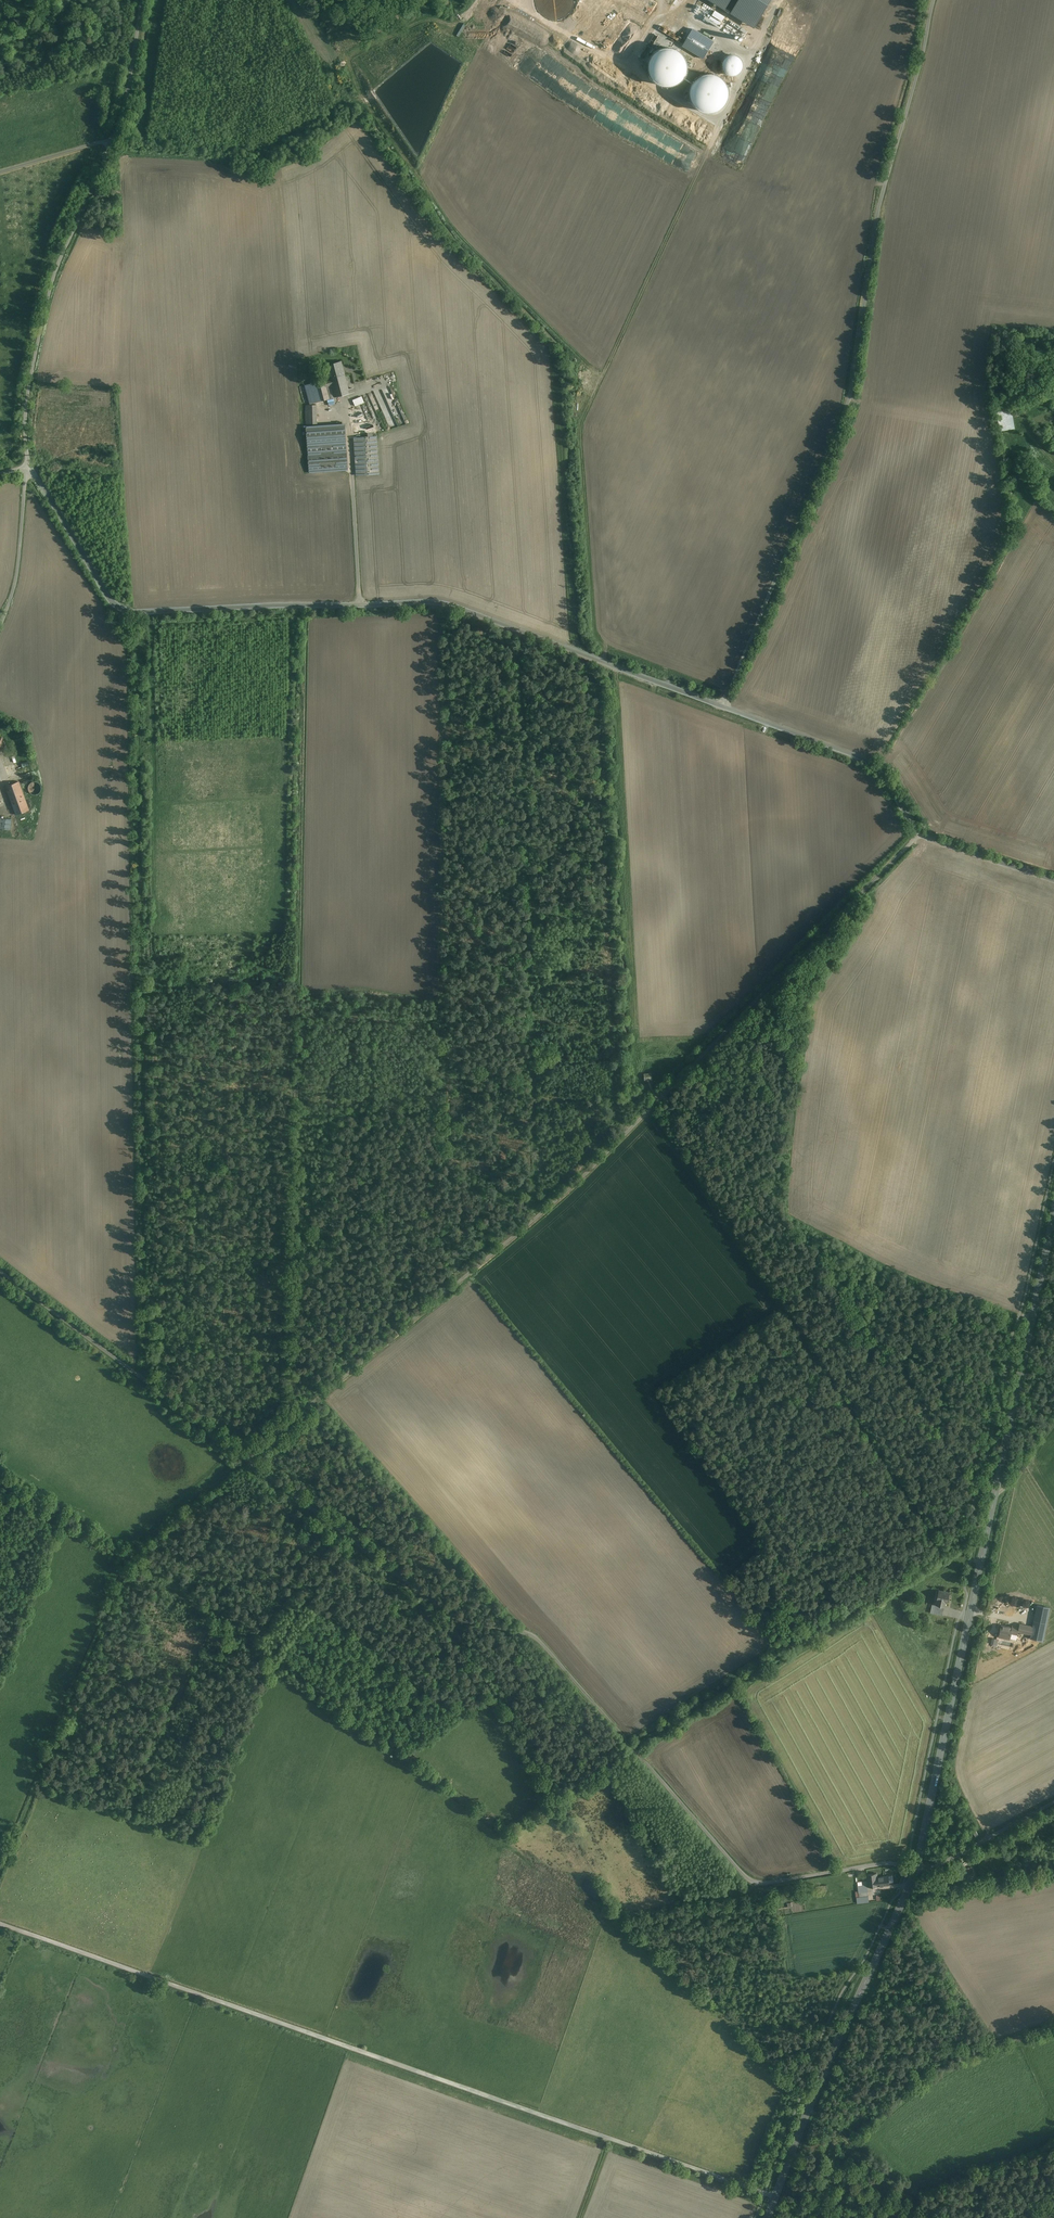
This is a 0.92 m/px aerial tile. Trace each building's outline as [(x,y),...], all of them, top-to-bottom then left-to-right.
[(754,27),(771,0),(710,0),(754,27)] [(341,362),(326,366),(330,379),(344,375),(341,362)] [(324,380),(314,383),(319,402),(354,392),(353,388),(348,389),(344,375),(330,379),(324,380)] [(314,383),(305,385),(310,404),(319,402),(314,383)] [(398,425),(406,424),(406,423),(392,389),(392,393),(394,398),(391,400),(390,397),(386,399),(383,390),(379,390),(375,392),(375,394),(380,404),(380,406),(384,406),(384,411),(386,416),(392,414),(393,414),(395,419),(396,418),(396,420),(398,425)] [(361,396),(352,400),(355,406),(361,404),(364,402),(361,396)] [(1011,409),(997,412),(1000,431),(1014,429),(1011,409)] [(316,411),(306,411),(306,424),(316,424),(316,411)] [(343,426),(306,429),(309,473),(346,470),(343,426)] [(376,436),(354,437),(356,475),(379,474),(376,436)] [(18,770),(29,766),(27,760),(17,764),(15,764),(18,770)] [(18,770),(20,776),(31,772),(29,766),(18,770)] [(21,780),(32,777),(31,772),(20,776),(21,780)] [(23,794),(19,781),(5,786),(16,815),(30,809),(25,794),(23,794)] [(0,818),(0,820),(0,828),(10,830),(12,819),(0,818)] [(949,1593),(939,1590),(937,1600),(936,1605),(944,1607),(944,1606),(942,1605),(943,1602),(947,1603),(949,1593)] [(944,1607),(936,1605),(934,1614),(942,1615),(944,1607)] [(1031,1634),(1031,1638),(1043,1640),(1048,1617),(1049,1608),(1038,1605),(1031,1634)] [(1033,1626),(1020,1624),(1019,1627),(1018,1631),(1031,1634),(1033,1626)] [(1001,1626),(999,1635),(1003,1636),(1003,1637),(1010,1638),(1011,1633),(1018,1635),(1018,1631),(1019,1627),(1012,1626),(1012,1628),(1001,1626)] [(973,1870),(963,1873),(964,1878),(975,1875),(973,1870)] [(877,1873),(867,1875),(868,1886),(876,1885),(875,1877),(877,1877),(877,1873)] [(877,1877),(875,1877),(876,1885),(877,1886),(889,1885),(888,1876),(877,1877)] [(867,1887),(858,1888),(859,1893),(862,1892),(862,1897),(869,1896),(867,1887)]
